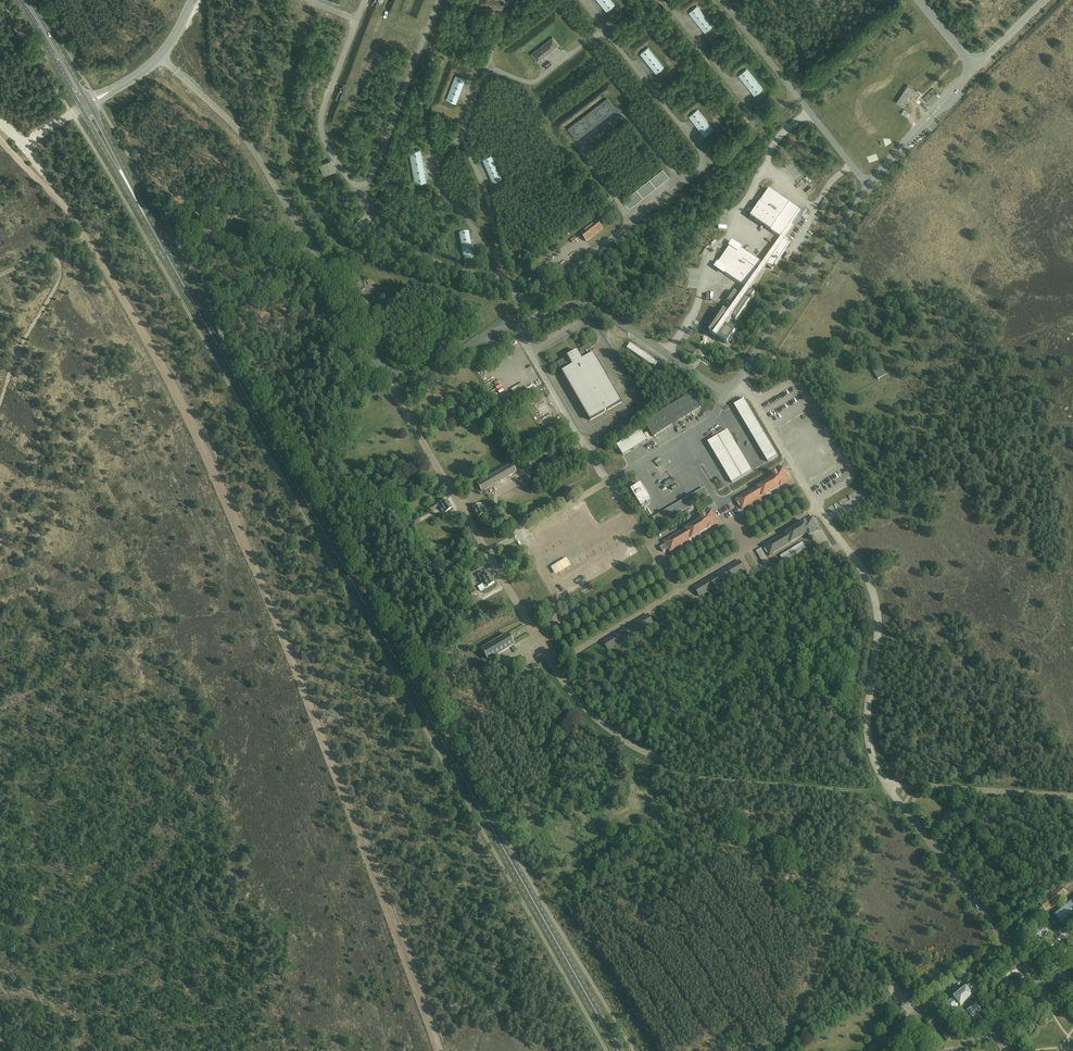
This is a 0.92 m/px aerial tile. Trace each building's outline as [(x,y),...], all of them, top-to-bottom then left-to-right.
[(391,9),(404,14),(409,0),(394,0),(391,9)] [(607,11),(615,5),(611,0),(598,0),(607,11)] [(697,6),(690,12),(705,32),(713,26),(697,6)] [(531,54),(537,62),(547,54),(546,53),(548,51),(549,53),(559,45),(552,37),(531,54)] [(640,54),(656,74),(664,67),(648,47),(640,54)] [(747,69),(739,75),(755,95),(763,89),(747,69)] [(456,104),(465,80),(456,76),(447,100),(456,104)] [(917,99),(921,93),(908,85),(896,102),(902,106),(910,95),(917,99)] [(576,139),(606,116),(615,109),(607,98),(568,129),(576,139)] [(690,116),(705,136),(713,130),(698,110),(690,116)] [(426,182),(420,150),(410,152),(415,184),(426,182)] [(482,159),(493,182),(502,178),(491,155),(482,159)] [(330,161),(320,165),(324,176),(334,172),(330,161)] [(630,207),(663,181),(668,177),(663,170),(624,200),(625,201),(624,202),(627,207),(628,206),(630,207)] [(724,272),(733,278),(746,287),(740,296),(734,292),(729,300),(735,304),(729,313),(724,310),(709,332),(727,344),(735,332),(726,325),(732,316),(735,318),(753,292),(750,289),(766,265),(772,269),(790,243),(784,239),(794,225),(790,223),(800,209),(769,188),(750,216),(781,237),(763,263),(740,247),(738,250),(730,245),(718,263),(726,269),(724,272)] [(371,227),(363,218),(354,226),(362,234),(371,227)] [(603,228),(597,221),(581,233),(587,241),(603,228)] [(473,256),(469,231),(459,233),(464,258),(473,256)] [(545,274),(540,267),(522,281),(527,288),(545,274)] [(356,284),(360,291),(365,288),(361,281),(356,284)] [(356,297),(362,308),(370,304),(363,293),(356,297)] [(654,367),(657,362),(630,343),(627,348),(654,367)] [(622,402),(591,348),(588,344),(579,349),(581,352),(576,355),(575,354),(572,356),(573,357),(569,359),(567,360),(566,357),(557,362),(590,420),(605,412),(605,411),(607,410),(607,411),(622,402)] [(878,379),(892,371),(887,363),(873,371),(878,379)] [(653,437),(700,407),(692,393),(644,422),(653,437)] [(778,455),(744,399),(734,405),(768,461),(778,455)] [(648,440),(641,430),(617,445),(623,455),(648,440)] [(752,470),(728,430),(708,442),(732,483),(752,470)] [(552,466),(555,464),(559,462),(558,461),(558,462),(554,455),(550,457),(550,456),(547,458),(548,459),(541,464),(544,470),(552,465),(552,466)] [(511,464),(478,483),(478,484),(482,491),(515,472),(511,464)] [(792,479),(784,467),(776,472),(772,473),(775,477),(736,500),(741,509),(780,486),(780,487),(783,485),(783,484),(792,479)] [(650,499),(641,484),(634,488),(632,485),(627,488),(629,492),(631,490),(640,505),(650,499)] [(709,496),(704,488),(654,518),(658,525),(709,496)] [(447,499),(439,504),(438,504),(442,511),(444,510),(445,512),(452,508),(447,499)] [(473,508),(478,517),(486,512),(484,509),(481,504),(473,508)] [(703,519),(664,542),(665,544),(660,547),(663,552),(668,549),(670,551),(708,528),(708,529),(712,527),(711,527),(720,522),(713,509),(704,514),(701,516),(703,519)] [(802,523),(763,546),(769,556),(807,533),(809,536),(810,536),(813,541),(815,540),(812,535),(813,534),(812,534),(821,529),(814,517),(805,522),(805,521),(802,523)] [(739,560),(694,587),(700,596),(715,587),(745,570),(739,560)] [(489,573),(485,575),(480,578),(485,588),(494,583),(489,573)] [(609,650),(653,624),(648,614),(603,641),(609,650)] [(509,638),(507,634),(482,649),(488,660),(513,645),(511,641),(509,638)] [(1039,906),(1038,908),(1040,910),(1042,910),(1045,908),(1045,909),(1066,893),(1061,886),(1040,903),(1041,904),(1039,906)] [(1068,901),(1069,902),(1068,903),(1069,904),(1056,915),(1063,925),(1072,917),(1072,896),(1068,901)] [(1043,925),(1030,936),(1035,942),(1040,937),(1042,939),(1044,937),(1043,935),(1048,931),(1043,925)] [(971,994),(980,987),(975,981),(967,988),(966,987),(954,997),(954,998),(946,1004),(951,1010),(959,1004),(960,1005),(973,995),(971,994)] [(976,1004),(973,1006),(968,1011),(972,1016),(981,1009),(976,1004)] [(953,1037),(938,1018),(941,1015),(937,1010),(926,1020),(931,1027),(934,1024),(947,1041),(953,1037)]
